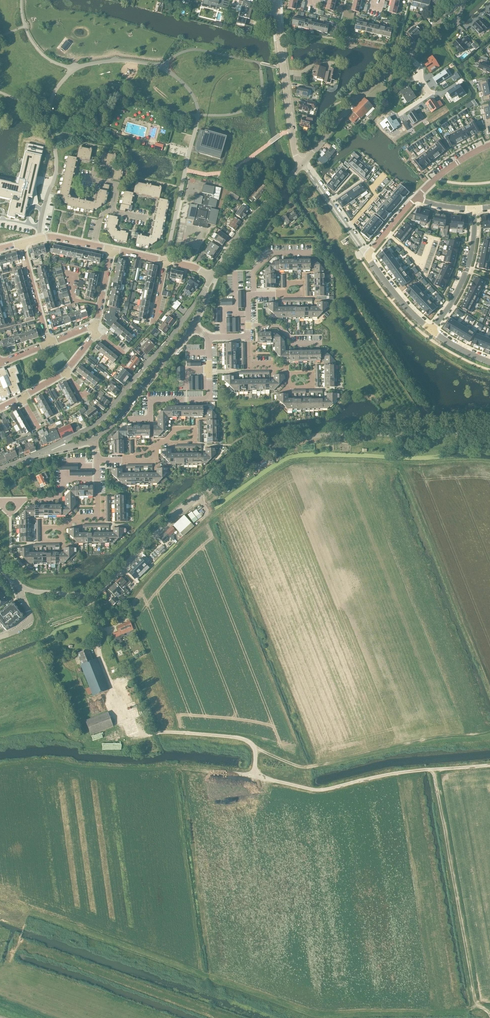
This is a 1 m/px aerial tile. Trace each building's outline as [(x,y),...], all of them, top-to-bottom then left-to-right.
[(202,4),(203,4),(209,6),(209,5),(217,7),(218,6),(227,8),(229,0),(223,0),(223,1),(220,0),(203,0),(202,4)] [(410,3),(413,4),(412,6),(420,8),(422,0),(410,0),(410,3)] [(428,10),(430,4),(433,5),(433,3),(434,4),(435,0),(422,0),(420,8),(428,10)] [(242,7),(238,24),(245,25),(247,19),(249,20),(252,9),(249,9),(251,4),(243,2),(239,1),(238,6),(242,7)] [(302,13),(299,12),(298,18),(294,17),(292,26),(298,27),(300,18),(301,17),(302,13)] [(479,21),(473,26),(476,30),(476,31),(478,33),(479,33),(480,33),(483,30),(484,32),(489,27),(482,20),(480,22),(479,21)] [(328,34),(330,25),(324,23),(322,32),(328,34)] [(381,24),(381,25),(378,24),(378,26),(375,25),(373,34),(379,35),(381,24)] [(387,26),(381,24),(379,35),(385,36),(387,26)] [(391,38),(393,27),(387,26),(385,36),(391,38)] [(414,27),(408,32),(411,35),(410,36),(414,40),(421,34),(416,29),(414,27)] [(458,39),(453,44),(461,53),(466,48),(465,46),(469,42),(465,38),(462,40),(462,41),(461,42),(458,39)] [(66,41),(60,48),(64,51),(70,44),(66,41)] [(430,74),(440,67),(439,67),(432,56),(427,59),(429,63),(424,66),(430,74)] [(478,69),(483,71),(482,71),(486,73),(486,72),(489,73),(489,72),(489,67),(486,65),(487,62),(487,61),(488,59),(483,57),(482,59),(481,59),(479,63),(480,64),(478,69)] [(326,68),(315,66),(313,76),(317,77),(317,79),(323,80),(326,68)] [(338,71),(330,69),(330,73),(326,72),(324,82),(331,84),(332,80),(336,81),(338,71)] [(437,85),(449,77),(448,77),(444,71),(445,71),(445,70),(433,78),(433,79),(433,78),(437,85)] [(479,82),(481,91),(489,90),(489,84),(487,84),(486,81),(479,82)] [(387,88),(384,85),(386,83),(384,82),(382,84),(380,82),(366,97),(373,103),(375,101),(387,88)] [(466,94),(459,84),(447,92),(448,92),(452,98),(451,99),(457,95),(459,99),(466,94)] [(315,92),(316,88),(306,86),(305,89),(298,87),(297,95),(310,98),(311,91),(315,92)] [(400,92),(407,103),(416,97),(411,89),(410,89),(408,86),(400,92)] [(481,91),(481,92),(482,92),(483,97),(482,97),(483,101),(489,100),(489,96),(489,90),(481,91)] [(365,98),(352,111),(354,113),(348,119),(355,125),(373,107),(365,98)] [(443,105),(440,101),(436,103),(433,98),(425,104),(431,113),(443,105)] [(316,103),(308,101),(307,104),(300,102),(299,110),(308,113),(309,108),(314,109),(316,103)] [(384,108),(380,104),(367,117),(372,121),(379,115),(378,114),(384,108)] [(481,105),(482,110),(483,110),(484,114),(483,115),(489,114),(489,108),(488,104),(481,105)] [(424,118),(421,113),(418,115),(415,111),(407,116),(413,126),(424,118)] [(314,118),(308,116),(307,120),(302,118),(300,127),(310,129),(311,123),(313,123),(314,118)] [(393,122),(390,117),(380,124),(384,129),(387,127),(391,133),(390,132),(397,128),(397,129),(397,128),(397,127),(400,125),(396,119),(393,122)] [(473,121),(468,123),(474,134),(476,133),(476,134),(479,132),(473,121)] [(469,124),(464,127),(469,137),(471,136),(474,135),(474,134),(468,123),(469,124)] [(459,129),(465,140),(467,139),(470,137),(469,137),(464,127),(459,129)] [(199,130),(194,149),(218,156),(220,157),(227,135),(200,128),(199,130)] [(454,131),(460,143),(463,141),(465,140),(459,129),(455,132),(454,131)] [(454,131),(449,134),(455,145),(457,144),(460,143),(454,131)] [(448,137),(445,138),(451,148),(454,146),(453,146),(455,145),(449,134),(450,136),(448,137)] [(438,140),(434,144),(442,154),(443,152),(444,153),(447,151),(438,140)] [(434,144),(430,147),(438,157),(440,155),(442,154),(434,144)] [(37,176),(43,148),(26,145),(17,185),(0,181),(0,198),(11,201),(7,217),(15,219),(15,218),(18,218),(18,217),(24,218),(27,204),(37,201),(37,196),(36,191),(36,186),(36,181),(37,176)] [(85,148),(79,147),(77,158),(76,158),(77,158),(83,159),(85,148)] [(321,151),(318,155),(319,156),(321,158),(323,156),(328,160),(329,158),(336,151),(331,147),(325,154),(321,151)] [(426,150),(425,150),(433,160),(435,159),(435,160),(438,157),(430,147),(429,147),(430,148),(426,151),(426,150)] [(93,160),(93,158),(91,157),(92,150),(85,148),(83,159),(90,161),(89,162),(95,163),(95,161),(93,160)] [(425,150),(421,154),(429,164),(432,162),(433,160),(425,150)] [(110,154),(103,152),(100,163),(107,165),(110,154)] [(114,166),(116,155),(110,154),(107,165),(114,166)] [(421,154),(417,157),(425,167),(427,166),(429,164),(421,154)] [(77,158),(68,156),(66,163),(77,165),(77,164),(77,162),(76,162),(77,158),(76,158),(77,158)] [(319,156),(316,159),(319,161),(319,160),(324,164),(328,160),(323,156),(321,158),(319,156)] [(354,157),(348,164),(350,166),(351,167),(351,168),(351,167),(353,169),(360,162),(354,157)] [(417,157),(413,161),(419,168),(418,169),(420,171),(424,169),(423,168),(425,167),(417,157)] [(360,162),(353,169),(355,171),(356,172),(359,174),(365,167),(360,162)] [(77,165),(66,163),(65,169),(74,171),(75,167),(76,167),(77,165)] [(123,168),(114,166),(113,170),(111,170),(111,172),(121,174),(123,168)] [(365,167),(359,174),(361,176),(361,177),(362,176),(366,180),(368,178),(367,177),(371,172),(365,167)] [(74,171),(65,169),(64,175),(74,178),(74,177),(74,175),(73,175),(74,171)] [(341,169),(336,174),(343,180),(345,178),(345,179),(346,178),(348,175),(345,172),(343,170),(342,169),(341,169)] [(121,174),(111,172),(110,175),(111,175),(111,179),(120,181),(121,174)] [(336,174),(332,180),(339,186),(340,184),(341,183),(343,180),(336,174)] [(74,178),(64,175),(62,182),(71,184),(72,180),(73,181),(74,178)] [(332,180),(327,185),(334,192),(336,189),(337,188),(339,186),(332,180)] [(71,184),(62,182),(61,188),(72,190),(71,190),(72,188),(71,188),(71,184)] [(135,182),(133,193),(134,193),(140,195),(142,184),(135,182)] [(357,186),(355,187),(360,195),(367,191),(361,183),(358,185),(357,186)] [(106,198),(107,192),(108,192),(110,185),(103,184),(103,188),(100,187),(100,186),(100,185),(100,184),(99,184),(98,185),(97,185),(96,189),(98,190),(97,194),(96,193),(95,196),(106,198)] [(148,185),(142,184),(140,195),(146,196),(148,185)] [(255,201),(265,190),(259,184),(249,196),(255,201)] [(400,184),(396,189),(406,197),(409,193),(400,184)] [(155,187),(148,185),(146,196),(153,197),(155,187)] [(215,210),(218,197),(220,197),(221,190),(214,188),(214,187),(203,185),(201,193),(202,193),(202,195),(205,195),(205,197),(195,195),(193,205),(190,204),(186,219),(194,221),(192,225),(207,229),(208,224),(215,226),(219,211),(215,210)] [(162,188),(155,187),(153,197),(159,199),(162,188)] [(352,189),(349,192),(354,199),(360,195),(355,187),(353,189),(352,189)] [(72,190),(61,188),(59,195),(62,195),(62,198),(63,201),(69,197),(70,192),(71,193),(71,191),(72,191),(72,190)] [(241,195),(233,189),(230,195),(237,200),(241,195)] [(396,189),(393,193),(402,201),(406,197),(396,189)] [(133,193),(124,191),(123,198),(134,200),(133,200),(134,198),(133,198),(134,193),(133,193)] [(345,194),(343,196),(348,203),(354,199),(349,192),(346,194),(345,194)] [(389,196),(389,197),(398,205),(402,201),(393,193),(392,193),(394,194),(391,198),(389,196)] [(106,198),(95,196),(95,199),(96,199),(95,203),(99,208),(101,207),(102,204),(104,205),(106,198)] [(340,198),(337,200),(342,208),(348,203),(343,196),(341,197),(340,198)] [(75,197),(75,198),(72,197),(72,198),(69,197),(63,201),(64,203),(67,204),(67,206),(73,208),(75,197)] [(78,198),(76,198),(75,197),(73,208),(80,209),(82,200),(78,199),(78,198)] [(389,197),(386,201),(395,209),(398,205),(389,197)] [(134,200),(123,198),(121,204),(120,204),(119,211),(125,212),(125,209),(128,209),(128,211),(128,212),(129,212),(130,212),(131,211),(132,207),(131,206),(131,203),(133,203),(133,201),(134,201),(134,200)] [(159,199),(158,203),(157,203),(156,205),(167,207),(168,201),(159,199)] [(87,211),(89,201),(89,200),(88,200),(88,201),(86,200),(86,201),(82,200),(80,209),(87,211)] [(95,203),(90,202),(90,201),(89,201),(87,211),(93,212),(94,209),(96,210),(99,208),(95,203)] [(382,204),(381,204),(391,213),(395,209),(386,201),(382,205),(382,204)] [(381,204),(378,208),(388,217),(391,213),(381,204)] [(167,207),(156,205),(156,206),(156,208),(157,208),(156,212),(165,214),(167,207)] [(242,206),(235,214),(242,219),(244,217),(245,217),(247,214),(246,214),(248,211),(242,206)] [(380,210),(376,214),(384,221),(388,217),(378,208),(378,209),(380,210)] [(410,214),(407,218),(411,220),(415,221),(415,220),(420,221),(420,223),(424,211),(423,210),(419,209),(418,209),(416,215),(413,215),(410,214)] [(424,211),(420,223),(429,225),(431,220),(428,219),(429,212),(428,212),(429,211),(425,210),(424,211)] [(165,214),(156,212),(155,216),(154,215),(153,218),(164,220),(165,214)] [(297,217),(294,212),(289,215),(288,214),(281,218),(286,225),(297,217)] [(435,214),(433,226),(438,227),(438,228),(441,215),(440,215),(440,214),(436,213),(436,214),(435,214)] [(441,215),(438,228),(444,229),(447,216),(446,216),(446,215),(442,214),(442,215),(441,215)] [(118,224),(118,221),(117,221),(118,217),(109,215),(106,228),(108,229),(108,232),(109,234),(115,231),(116,226),(117,226),(118,224)] [(373,215),(370,219),(380,227),(383,223),(373,215)] [(238,226),(241,222),(237,219),(234,217),(231,221),(238,226)] [(459,217),(457,230),(466,231),(467,225),(464,225),(464,218),(463,218),(463,217),(459,217),(459,218),(459,217)] [(164,220),(153,218),(153,221),(154,221),(153,225),(162,227),(164,220)] [(366,223),(376,231),(380,227),(370,219),(367,223),(366,223)] [(238,226),(231,221),(228,226),(235,231),(238,226)] [(366,223),(363,227),(373,236),(376,231),(366,223)] [(406,224),(402,229),(411,235),(410,235),(414,231),(406,224)] [(162,227),(153,225),(152,228),(151,228),(151,231),(150,230),(150,231),(161,233),(162,227)] [(223,226),(220,230),(228,236),(229,236),(232,238),(235,234),(232,232),(230,233),(224,228),(223,226)] [(364,229),(361,233),(364,236),(366,238),(369,240),(373,236),(363,227),(362,227),(364,229)] [(402,229),(399,233),(407,240),(411,235),(402,229)] [(122,231),(120,230),(120,232),(115,231),(109,234),(111,237),(113,237),(113,239),(120,241),(122,231)] [(128,233),(124,233),(125,231),(122,231),(122,230),(122,231),(120,241),(126,242),(128,233)] [(161,233),(150,231),(150,233),(151,233),(150,238),(154,243),(156,242),(157,239),(160,240),(161,233)] [(228,237),(219,231),(214,239),(222,246),(228,237)] [(144,235),(144,236),(142,235),(142,236),(138,236),(138,234),(135,233),(134,236),(134,238),(136,239),(135,244),(142,246),(144,235)] [(399,233),(395,237),(404,244),(407,240),(399,233)] [(150,238),(146,238),(147,236),(145,236),(145,235),(144,235),(142,246),(149,247),(149,244),(152,245),(154,243),(150,238)] [(221,250),(211,243),(204,252),(214,259),(221,250)] [(50,256),(48,250),(45,250),(44,245),(38,247),(40,255),(46,253),(47,256),(50,256)] [(59,246),(53,245),(52,249),(50,248),(49,252),(51,253),(57,254),(59,246)] [(40,255),(38,247),(32,249),(33,253),(30,254),(32,260),(35,259),(34,257),(40,255)] [(381,254),(378,256),(381,259),(383,261),(391,255),(387,249),(384,251),(384,252),(382,254),(381,254)] [(101,255),(95,254),(93,262),(99,263),(98,266),(101,267),(103,261),(100,260),(101,255)] [(391,255),(383,261),(384,263),(386,265),(394,259),(391,255)] [(445,256),(443,262),(454,264),(455,259),(445,256)] [(122,260),(122,258),(119,258),(119,259),(118,259),(117,265),(125,267),(126,261),(122,260)] [(394,259),(386,265),(387,268),(388,267),(389,269),(398,263),(394,259)] [(319,265),(314,260),(309,260),(309,272),(310,272),(310,270),(314,270),(319,265)] [(279,272),(279,261),(275,261),(270,266),(275,271),(279,271),(279,272)] [(46,273),(44,267),(48,266),(47,263),(40,265),(41,268),(36,269),(38,275),(46,273)] [(398,263),(389,269),(391,271),(390,272),(392,274),(401,268),(398,263)] [(157,266),(148,264),(146,270),(156,273),(157,266)] [(324,274),(324,270),(319,265),(314,270),(314,275),(324,274)] [(441,269),(440,270),(450,274),(453,269),(444,265),(441,270),(441,269)] [(275,271),(270,266),(265,271),(265,275),(263,275),(275,275),(275,271)] [(401,268),(392,274),(394,276),(396,278),(404,272),(401,268)] [(23,276),(21,270),(13,273),(14,275),(11,276),(12,279),(23,276)] [(94,274),(94,271),(88,270),(88,273),(87,279),(97,281),(98,275),(94,274)] [(156,273),(146,270),(145,277),(146,277),(155,279),(156,273)] [(177,271),(171,270),(170,274),(167,273),(166,280),(169,280),(169,278),(175,279),(177,271)] [(440,270),(438,274),(448,279),(450,274),(440,270)] [(185,277),(182,276),(183,272),(177,271),(175,279),(181,280),(181,283),(184,283),(185,277)] [(46,273),(38,275),(40,281),(48,279),(50,278),(49,272),(48,272),(46,273)] [(404,272),(396,278),(397,280),(399,283),(407,276),(404,272)] [(438,274),(436,279),(446,284),(448,279),(438,274)] [(24,282),(23,276),(12,279),(12,282),(14,281),(15,285),(24,282)] [(407,276),(399,283),(400,285),(401,285),(402,287),(411,281),(407,276)] [(185,289),(186,290),(191,293),(194,288),(196,289),(200,282),(192,277),(187,284),(189,285),(185,289)] [(476,278),(474,283),(484,288),(486,283),(476,278)] [(49,284),(48,279),(40,281),(41,287),(51,284),(49,284)] [(97,281),(87,279),(86,282),(88,282),(88,286),(96,287),(97,281)] [(436,279),(433,284),(443,289),(446,284),(436,279)] [(26,288),(24,282),(15,285),(17,291),(26,288)] [(474,283),(471,288),(481,293),(484,288),(474,283)] [(53,290),(51,284),(41,287),(43,293),(53,290)] [(414,284),(406,292),(410,296),(418,288),(414,284)] [(27,294),(26,288),(17,291),(18,297),(27,294)] [(418,288),(410,296),(412,297),(411,298),(413,300),(422,292),(422,291),(421,292),(418,289),(418,288)] [(471,288),(469,293),(479,298),(481,293),(471,288)] [(54,296),(53,290),(43,293),(44,299),(54,296)] [(326,292),(314,292),(314,293),(314,296),(316,296),(316,300),(321,300),(326,300),(326,296),(326,293),(326,292)] [(422,292),(413,300),(415,302),(416,302),(417,303),(426,295),(422,292)] [(469,293),(466,298),(476,303),(476,302),(478,298),(479,298),(469,293)] [(29,300),(27,294),(18,297),(19,299),(18,299),(19,303),(29,300)] [(426,295),(417,303),(419,305),(419,306),(421,308),(429,299),(426,295)] [(56,302),(54,296),(44,299),(46,304),(56,302)] [(466,298),(464,303),(474,307),(476,303),(466,298)] [(175,310),(182,301),(179,299),(177,301),(175,299),(170,306),(175,310)] [(429,299),(421,308),(423,310),(425,311),(434,302),(433,303),(429,299)] [(55,308),(57,307),(56,302),(46,304),(47,310),(55,308)] [(322,303),(316,303),(316,307),(322,313),(327,307),(328,307),(328,303),(328,302),(322,303)] [(434,302),(425,311),(429,315),(431,313),(432,314),(434,311),(434,310),(438,307),(434,302)] [(268,303),(263,303),(263,308),(267,308),(272,313),(278,308),(278,303),(268,303)] [(464,303),(462,308),(471,312),(474,307),(464,303)] [(89,311),(87,305),(84,306),(86,309),(80,311),(82,319),(88,317),(86,312),(89,311)] [(116,308),(110,307),(109,313),(105,315),(104,319),(107,321),(105,323),(111,327),(115,322),(117,319),(114,317),(116,311),(120,312),(120,309),(116,308)] [(322,313),(316,307),(312,307),(312,319),(312,318),(317,318),(322,313)] [(282,319),(282,308),(278,308),(272,313),(277,318),(282,318),(282,319)] [(82,319),(80,311),(74,313),(76,321),(82,319)] [(34,320),(32,312),(24,314),(26,320),(25,320),(25,323),(34,320)] [(147,314),(139,312),(138,318),(134,317),(133,320),(139,322),(140,319),(146,320),(147,314)] [(76,321),(74,313),(68,315),(71,323),(76,321)] [(71,323),(68,315),(62,317),(65,325),(71,323)] [(175,321),(168,316),(164,322),(170,327),(175,321)] [(58,317),(56,317),(56,318),(57,319),(59,327),(65,325),(62,317),(58,318),(58,317)] [(52,324),(50,325),(51,328),(53,328),(53,329),(59,327),(57,319),(56,318),(54,319),(54,320),(51,321),(52,324)] [(447,325),(445,328),(450,331),(456,321),(451,318),(449,322),(448,322),(446,325),(447,325)] [(0,320),(0,329),(16,325),(15,322),(14,322),(9,325),(6,320),(6,319),(4,319),(0,320)] [(163,322),(162,321),(159,324),(161,325),(158,329),(165,334),(170,327),(164,322),(163,322)] [(456,321),(450,331),(452,332),(452,333),(455,334),(461,324),(456,321)] [(120,326),(115,322),(111,327),(115,331),(120,326)] [(461,324),(455,334),(457,336),(457,335),(459,336),(465,327),(461,324)] [(124,330),(120,326),(115,331),(120,335),(124,330)] [(465,327),(459,336),(462,338),(461,338),(464,340),(470,329),(465,327)] [(154,328),(150,333),(155,338),(159,332),(154,328)] [(32,331),(32,329),(29,330),(33,340),(39,338),(36,330),(32,331)] [(470,329),(464,340),(466,341),(467,341),(469,342),(474,333),(470,331),(470,330),(470,329)] [(33,340),(29,330),(27,331),(27,333),(24,334),(27,342),(33,340)] [(129,334),(124,330),(120,335),(124,339),(129,334)] [(19,335),(18,333),(14,334),(15,337),(13,337),(15,345),(21,343),(19,335)] [(280,338),(274,333),(270,333),(270,345),(270,343),(274,343),(280,338)] [(27,342),(24,334),(19,335),(21,343),(27,342)] [(134,338),(129,334),(124,339),(129,343),(134,338)] [(477,335),(473,344),(475,345),(475,346),(479,347),(483,337),(477,335)] [(15,345),(13,337),(7,339),(10,347),(15,345)] [(483,337),(479,347),(482,348),(485,349),(488,339),(483,337)] [(285,347),(285,343),(280,338),(274,343),(274,348),(285,347)] [(7,339),(0,342),(0,344),(1,346),(3,346),(4,349),(10,347),(7,339)] [(155,346),(148,340),(140,349),(137,346),(134,350),(141,356),(144,353),(146,355),(155,346)] [(104,347),(99,343),(95,348),(99,352),(104,347)] [(108,350),(104,347),(99,352),(104,356),(108,350)] [(285,352),(285,347),(274,348),(274,352),(280,357),(285,352)] [(113,354),(108,350),(104,356),(108,359),(113,354)] [(290,363),(290,351),(285,352),(280,357),(285,362),(289,362),(289,363),(290,363)] [(329,356),(324,351),(320,351),(320,363),(320,361),(324,361),(329,356)] [(117,358),(113,354),(108,359),(113,363),(117,358)] [(141,361),(134,356),(134,357),(133,356),(131,358),(132,359),(130,361),(133,363),(137,366),(141,361)] [(335,365),(334,365),(334,361),(329,356),(324,361),(324,365),(335,365)] [(137,366),(133,363),(130,361),(126,367),(122,364),(120,366),(124,369),(125,368),(127,370),(128,369),(132,372),(137,366)] [(1,400),(20,392),(17,384),(19,383),(16,375),(19,374),(15,366),(7,370),(8,371),(5,371),(4,368),(0,369),(0,396),(1,400)] [(85,370),(80,366),(76,371),(81,375),(85,370)] [(127,380),(131,376),(123,370),(121,368),(119,371),(121,372),(119,374),(127,380)] [(90,373),(85,370),(81,375),(85,379),(90,373)] [(94,377),(90,373),(85,379),(90,382),(94,377)] [(127,380),(119,374),(117,377),(115,375),(113,378),(115,379),(123,385),(127,380)] [(285,375),(273,375),(273,380),(279,385),(284,380),(284,375),(285,375)] [(234,380),(234,376),(223,376),(224,376),(224,381),(229,386),(234,380)] [(99,381),(94,377),(90,382),(95,386),(99,381)] [(239,392),(239,380),(234,380),(229,386),(234,391),(239,391),(239,392)] [(279,385),(273,380),(269,380),(269,391),(269,390),(274,390),(279,385)] [(116,384),(111,381),(108,385),(110,387),(108,390),(116,396),(119,391),(114,387),(116,384)] [(68,387),(65,382),(59,385),(62,390),(68,387)] [(71,392),(68,387),(62,390),(65,395),(71,392)] [(96,396),(100,399),(100,400),(102,401),(100,403),(106,407),(110,402),(106,399),(102,396),(104,394),(100,391),(96,396)] [(74,397),(71,392),(65,395),(68,401),(74,397)] [(288,399),(288,394),(278,394),(278,399),(283,404),(288,399)] [(338,394),(326,394),(326,398),(332,404),(337,399),(337,394),(338,394)] [(44,400),(41,395),(35,398),(38,404),(44,400)] [(77,402),(74,397),(68,401),(71,406),(77,402)] [(332,404),(326,398),(322,398),(322,410),(323,410),(323,409),(327,409),(332,404)] [(292,410),(292,399),(288,399),(283,404),(288,409),(292,409),(292,410)] [(47,405),(44,400),(38,404),(41,409),(47,405)] [(100,403),(98,401),(96,404),(98,406),(104,411),(106,407),(100,403)] [(50,410),(47,405),(41,409),(44,414),(50,410)] [(212,411),(207,406),(202,406),(202,418),(203,418),(203,417),(207,417),(212,411)] [(84,413),(89,420),(98,413),(93,407),(84,413)] [(172,419),(172,407),(167,407),(162,412),(168,417),(172,417),(172,419)] [(22,415),(19,410),(13,413),(16,418),(22,415)] [(53,416),(50,410),(44,414),(47,419),(53,416)] [(218,421),(218,420),(217,420),(217,416),(212,411),(207,417),(207,421),(218,421)] [(168,417),(162,412),(157,417),(157,422),(168,421),(168,417)] [(19,424),(25,420),(22,415),(16,418),(19,424)] [(28,426),(25,420),(19,424),(17,425),(20,430),(28,426)] [(163,431),(168,426),(168,421),(157,422),(157,426),(163,431)] [(73,433),(69,425),(57,430),(61,438),(73,433)] [(31,431),(28,426),(20,430),(20,431),(21,433),(23,432),(25,435),(31,431)] [(128,438),(127,426),(123,426),(118,431),(123,437),(127,437),(127,438),(128,438)] [(163,431),(157,426),(153,426),(153,438),(154,438),(154,436),(158,436),(163,431)] [(59,438),(55,428),(51,430),(56,440),(59,438)] [(47,431),(44,433),(42,430),(41,430),(43,434),(44,437),(47,443),(51,442),(47,434),(48,434),(47,431)] [(56,440),(51,430),(49,431),(50,433),(48,434),(47,434),(51,442),(56,440)] [(123,437),(118,431),(113,437),(113,441),(112,441),(123,441),(123,437)] [(30,443),(29,442),(24,445),(25,446),(21,448),(24,455),(30,453),(28,448),(31,447),(30,444),(30,443)] [(36,450),(33,442),(30,443),(30,444),(31,447),(28,448),(30,453),(36,450)] [(21,448),(20,446),(16,448),(17,450),(20,457),(24,455),(21,448)] [(17,456),(14,449),(8,452),(12,459),(17,456)] [(217,449),(205,449),(205,453),(211,459),(212,460),(218,455),(216,453),(216,449),(217,449)] [(171,454),(171,450),(159,450),(161,450),(161,454),(166,459),(171,454)] [(6,453),(5,452),(4,452),(4,451),(2,452),(7,462),(12,459),(8,452),(6,453)] [(211,459),(205,453),(201,453),(201,465),(202,465),(202,464),(206,464),(211,459)] [(175,465),(175,454),(171,454),(166,459),(171,464),(175,464),(175,465)] [(168,469),(168,468),(156,469),(156,473),(162,478),(167,473),(167,469),(168,469)] [(122,474),(122,469),(110,469),(110,470),(112,470),(112,474),(117,479),(122,474)] [(42,475),(36,477),(40,485),(43,484),(44,486),(47,484),(46,482),(46,481),(45,482),(44,480),(47,478),(45,473),(42,475)] [(162,478),(156,473),(152,473),(152,485),(153,485),(153,483),(157,483),(162,478)] [(126,485),(126,474),(122,474),(117,479),(122,484),(126,484),(126,485)] [(79,498),(79,486),(75,486),(70,491),(75,496),(79,496),(79,498)] [(75,496),(70,491),(65,497),(65,501),(75,501),(75,496)] [(70,510),(75,505),(75,501),(65,501),(65,505),(70,510)] [(70,510),(65,505),(61,505),(61,517),(61,516),(65,516),(70,510)] [(35,517),(35,506),(30,506),(25,511),(31,516),(34,516),(34,517),(35,517)] [(187,515),(193,523),(201,517),(203,514),(201,512),(199,514),(197,512),(197,511),(196,510),(192,513),(191,512),(187,515)] [(31,516),(25,511),(20,516),(20,520),(31,520),(31,516)] [(184,515),(173,525),(180,533),(183,536),(183,537),(194,526),(191,523),(184,515)] [(172,526),(165,532),(169,536),(173,541),(175,540),(173,538),(174,538),(173,536),(175,535),(173,533),(175,531),(172,526)] [(123,533),(123,528),(113,528),(113,533),(118,538),(123,533)] [(78,533),(78,529),(68,529),(68,534),(73,539),(78,533)] [(169,536),(165,532),(159,538),(164,544),(167,540),(166,539),(169,536)] [(83,545),(83,533),(78,533),(73,539),(78,544),(83,544),(83,545)] [(118,538),(113,533),(109,533),(109,545),(109,543),(113,543),(118,538)] [(74,552),(74,548),(63,548),(63,552),(69,558),(74,552)] [(29,553),(29,549),(19,549),(19,553),(24,558),(29,553)] [(69,558),(63,552),(59,552),(60,564),(60,563),(64,563),(69,558)] [(34,565),(33,553),(29,553),(24,558),(29,563),(33,563),(33,565),(34,565)] [(132,570),(129,573),(134,579),(138,576),(137,574),(146,565),(140,558),(130,568),(132,570)] [(122,590),(128,595),(131,593),(125,587),(130,582),(127,579),(124,576),(122,578),(121,577),(115,583),(122,590)] [(115,583),(109,588),(111,590),(110,591),(115,597),(119,594),(118,593),(122,590),(115,583)] [(109,601),(113,605),(117,601),(113,597),(109,601)] [(13,602),(0,613),(0,622),(6,630),(24,617),(13,602)] [(133,630),(129,620),(126,621),(127,622),(117,627),(118,631),(112,633),(116,640),(119,647),(123,645),(122,642),(120,638),(122,638),(121,637),(124,636),(124,634),(133,630)] [(108,690),(96,659),(92,660),(88,650),(78,654),(81,663),(80,664),(89,688),(85,689),(88,695),(92,694),(93,696),(108,690)] [(85,721),(90,735),(113,726),(108,712),(85,721)]
